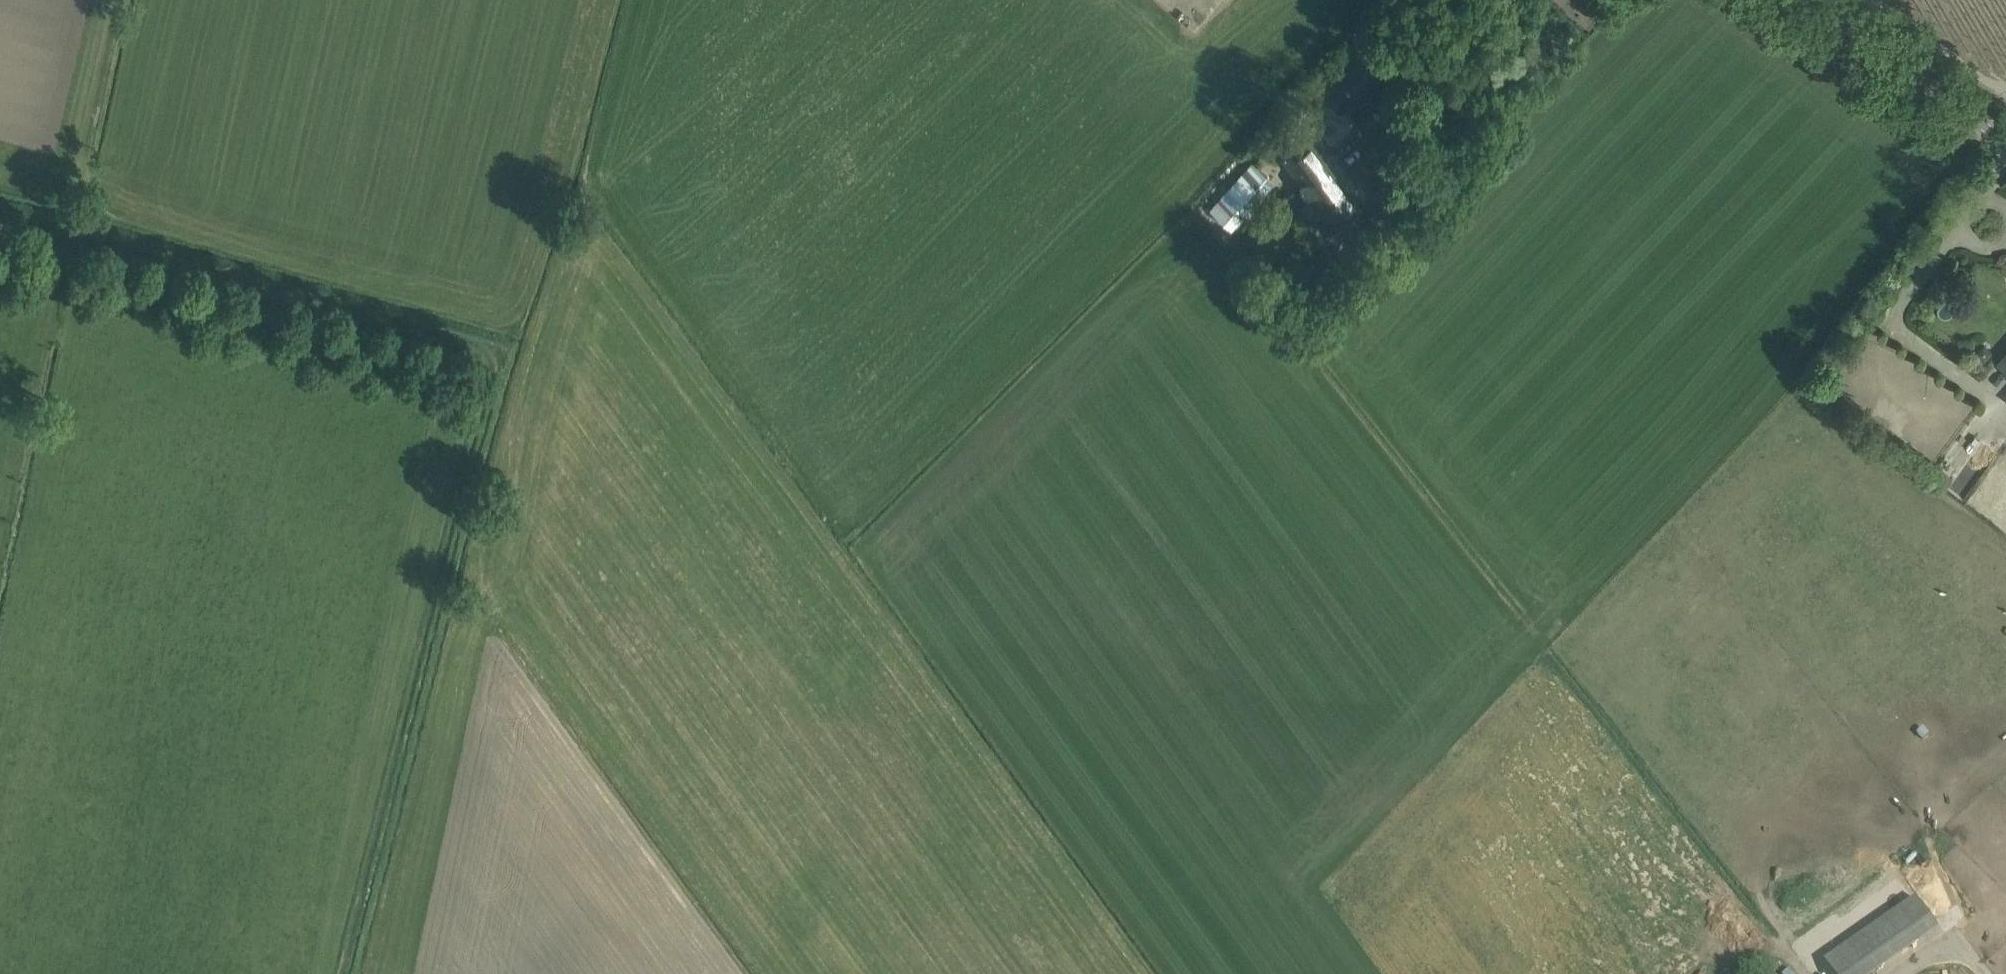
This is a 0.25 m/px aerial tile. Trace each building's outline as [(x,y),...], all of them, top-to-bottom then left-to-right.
[(1358,209),(1305,139),(1282,156),(1303,184),(1300,186),(1319,212),(1314,216),(1326,233),(1358,209)] [(1212,208),(1231,226),(1271,181),(1252,163),(1212,208)] [(1407,194),(1400,199),(1411,216),(1418,210),(1407,194)] [(1379,213),(1372,218),(1383,235),(1391,229),(1379,213)] [(1805,955),(1817,973),(1868,973),(1937,932),(1916,898),(1817,957),(1813,950),(1805,955)]
